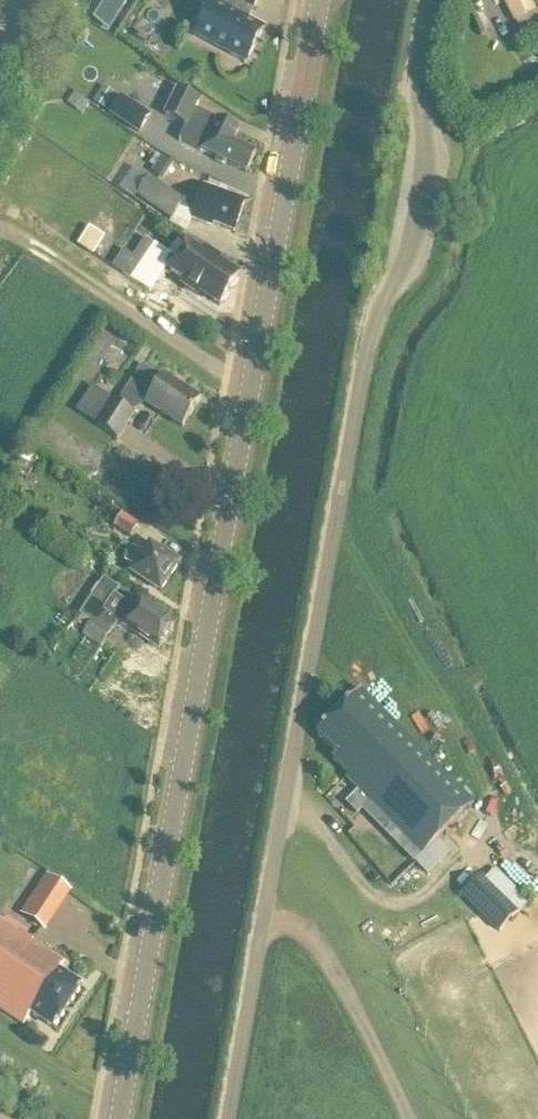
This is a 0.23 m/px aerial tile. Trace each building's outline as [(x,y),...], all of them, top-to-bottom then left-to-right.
[(112,32),(132,0),(98,0),(87,17),(112,32)] [(259,0),(229,0),(224,9),(213,3),(194,38),(246,66),(265,30),(244,19),(249,10),(252,12),(259,0)] [(527,0),(500,0),(513,25),(516,24),(535,14),(527,0)] [(105,111),(115,96),(104,89),(95,104),(105,111)] [(246,176),(256,156),(233,145),(239,133),(194,112),(198,102),(176,91),(163,118),(186,128),(179,143),(214,160),(215,164),(223,168),(226,166),(246,176)] [(120,94),(109,113),(137,132),(149,113),(120,94)] [(163,159),(152,175),(165,184),(176,168),(163,159)] [(214,227),(221,229),(235,234),(246,204),(204,189),(198,203),(186,199),(184,203),(149,180),(137,197),(172,221),(179,211),(194,216),(192,222),(210,228),(214,227)] [(94,257),(103,244),(88,234),(79,247),(94,257)] [(150,295),(166,271),(185,283),(182,287),(198,298),(199,295),(219,308),(222,305),(225,304),(228,299),(228,296),(231,291),(234,290),(238,285),(237,282),(239,279),(219,265),(220,264),(219,261),(205,252),(202,256),(184,243),(173,260),(145,242),(133,260),(123,254),(112,271),(150,295)] [(183,430),(201,402),(163,378),(162,380),(143,368),(126,393),(183,430)] [(120,439),(136,415),(113,401),(96,427),(118,442),(120,439)] [(116,529),(132,539),(139,528),(123,518),(116,529)] [(160,594),(179,565),(150,546),(143,556),(135,550),(125,564),(134,570),(131,575),(160,594)] [(119,591),(104,581),(80,617),(91,624),(82,637),(101,650),(118,625),(126,630),(125,630),(158,650),(169,633),(170,632),(170,630),(170,628),(170,627),(169,625),(168,624),(167,623),(134,601),(131,606),(127,604),(126,606),(114,598),(119,591)] [(423,857),(474,806),(361,693),(317,737),(337,757),(332,761),(348,778),(346,780),(359,793),(346,806),(357,817),(370,804),(423,857)] [(480,878),(461,897),(504,939),(514,929),(510,924),(529,906),(495,872),(485,882),(480,878)] [(46,877),(38,890),(63,907),(72,894),(46,877)] [(24,1028),(31,1017),(54,1032),(82,989),(59,974),(64,965),(32,944),(33,942),(0,921),(0,1012),(24,1028)]
